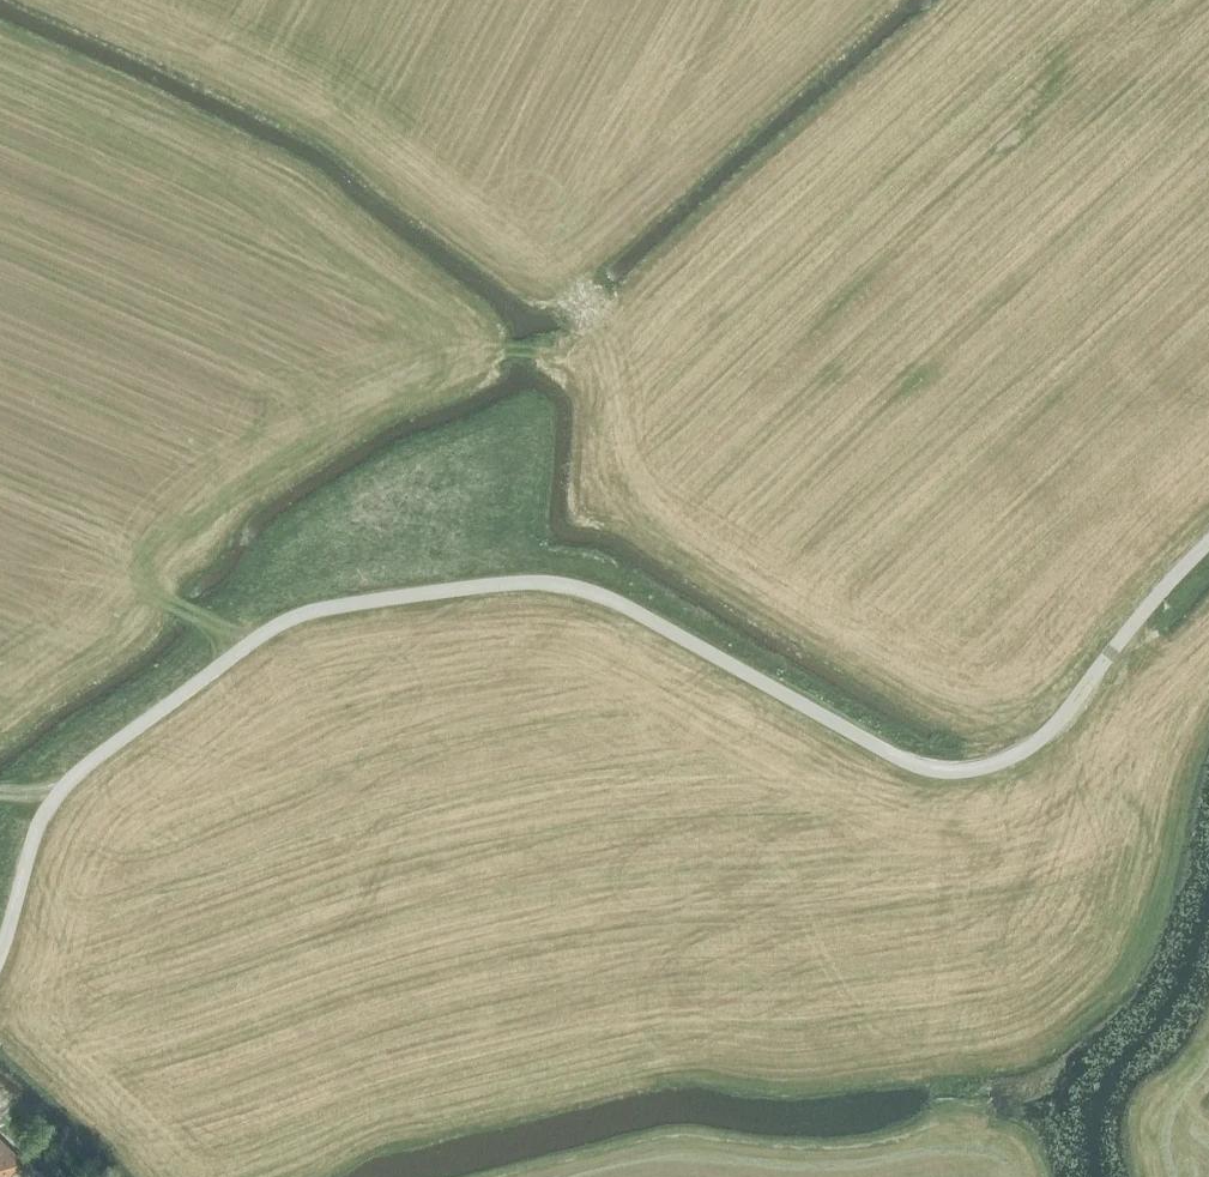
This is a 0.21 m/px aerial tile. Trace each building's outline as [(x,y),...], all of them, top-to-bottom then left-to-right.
[(22,1162),(0,1141),(0,1176),(7,1176),(22,1162)]
